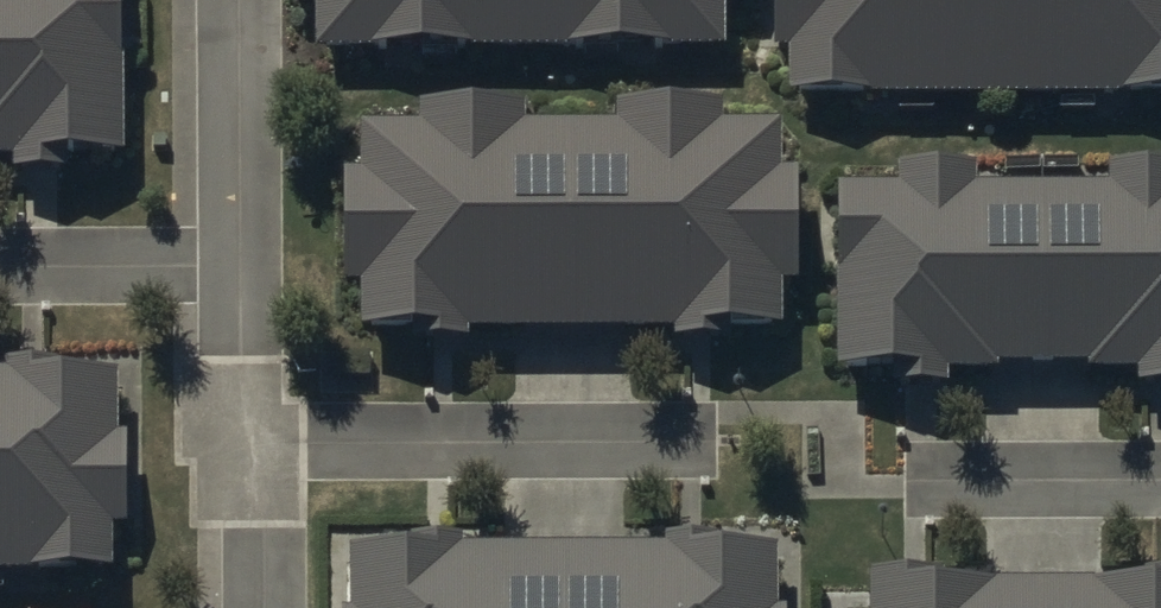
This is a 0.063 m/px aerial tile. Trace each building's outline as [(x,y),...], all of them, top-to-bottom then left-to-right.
[(140,188),(138,0),(0,0),(0,190),(140,188)] [(292,5),(315,5),(315,55),(726,59),(726,8),(751,8),(751,0),(293,0),(292,5)] [(776,56),(787,56),(788,100),(1160,97),(1160,0),(775,0),(776,56)] [(357,192),(340,192),(342,305),(356,305),(357,363),(467,362),(466,351),(669,348),(669,362),(777,361),(776,299),(793,299),(791,187),(780,188),(779,144),(721,144),(721,126),(615,127),(615,144),(523,146),(523,126),(418,128),(418,143),(357,144),(357,192)] [(836,205),(836,407),(948,407),(948,392),(996,392),(996,385),(1087,385),(1087,392),(1137,392),(1137,407),(1160,407),(1160,183),(1110,183),(1110,207),(976,207),(976,186),(901,185),(901,205),(836,205)] [(110,591),(110,543),(123,543),(122,449),(115,449),(114,386),(53,387),(53,384),(3,384),(3,388),(0,388),(0,592),(110,591)] [(775,554),(661,555),(662,567),(463,569),(462,553),(347,554),(348,607),(775,607),(775,554)] [(1144,590),(1144,601),(942,601),(942,592),(867,592),(867,607),(1160,607),(1160,590),(1144,590)]
